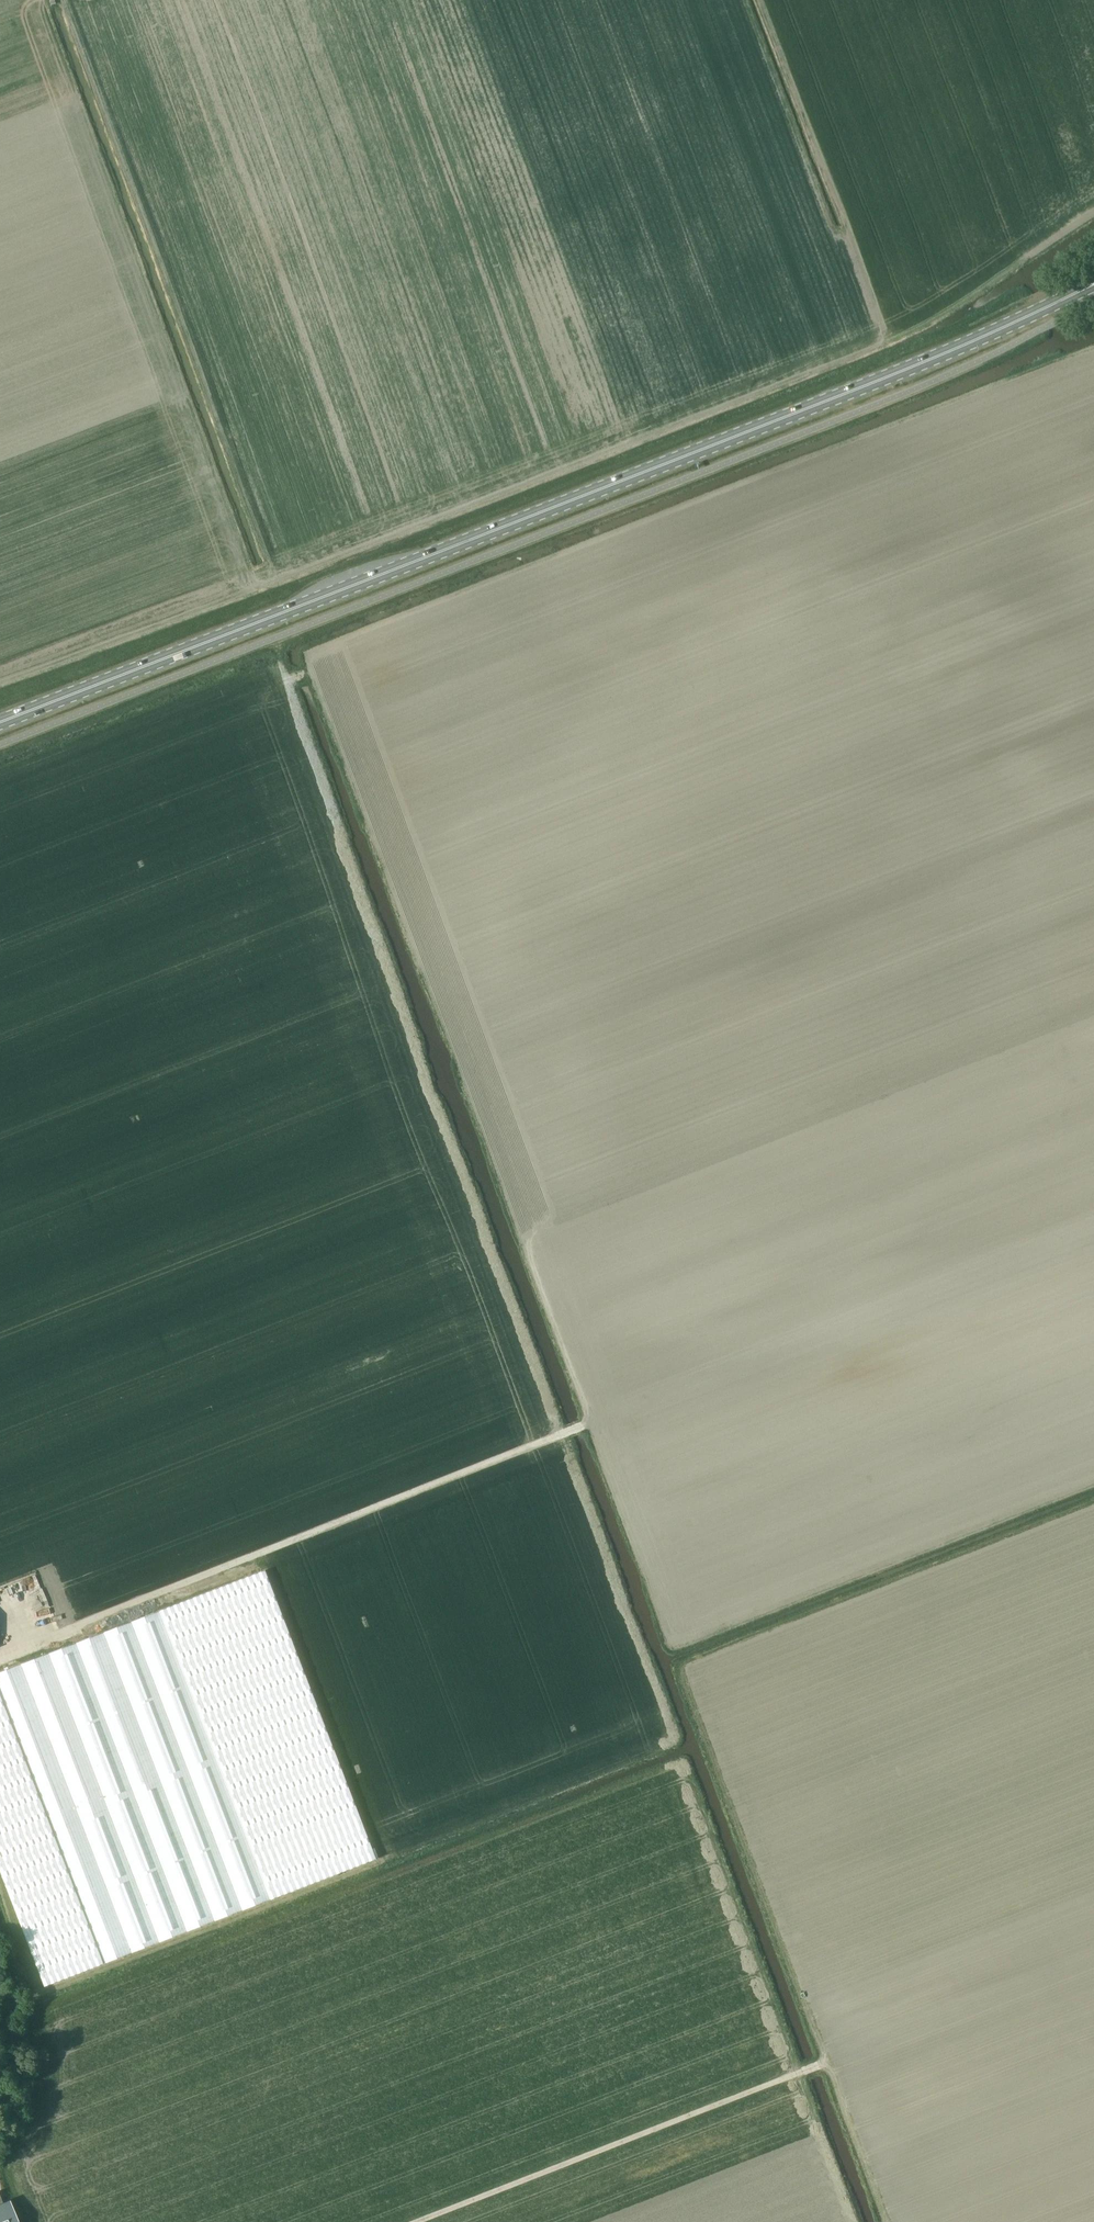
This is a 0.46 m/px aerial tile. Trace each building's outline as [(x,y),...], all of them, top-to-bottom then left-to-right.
[(44,1987),(105,1963),(271,1900),(377,1859),(266,1570),(160,1611),(0,1672),(0,1870),(44,1987)] [(10,2200),(0,2204),(0,2221),(19,2221),(10,2200)]
